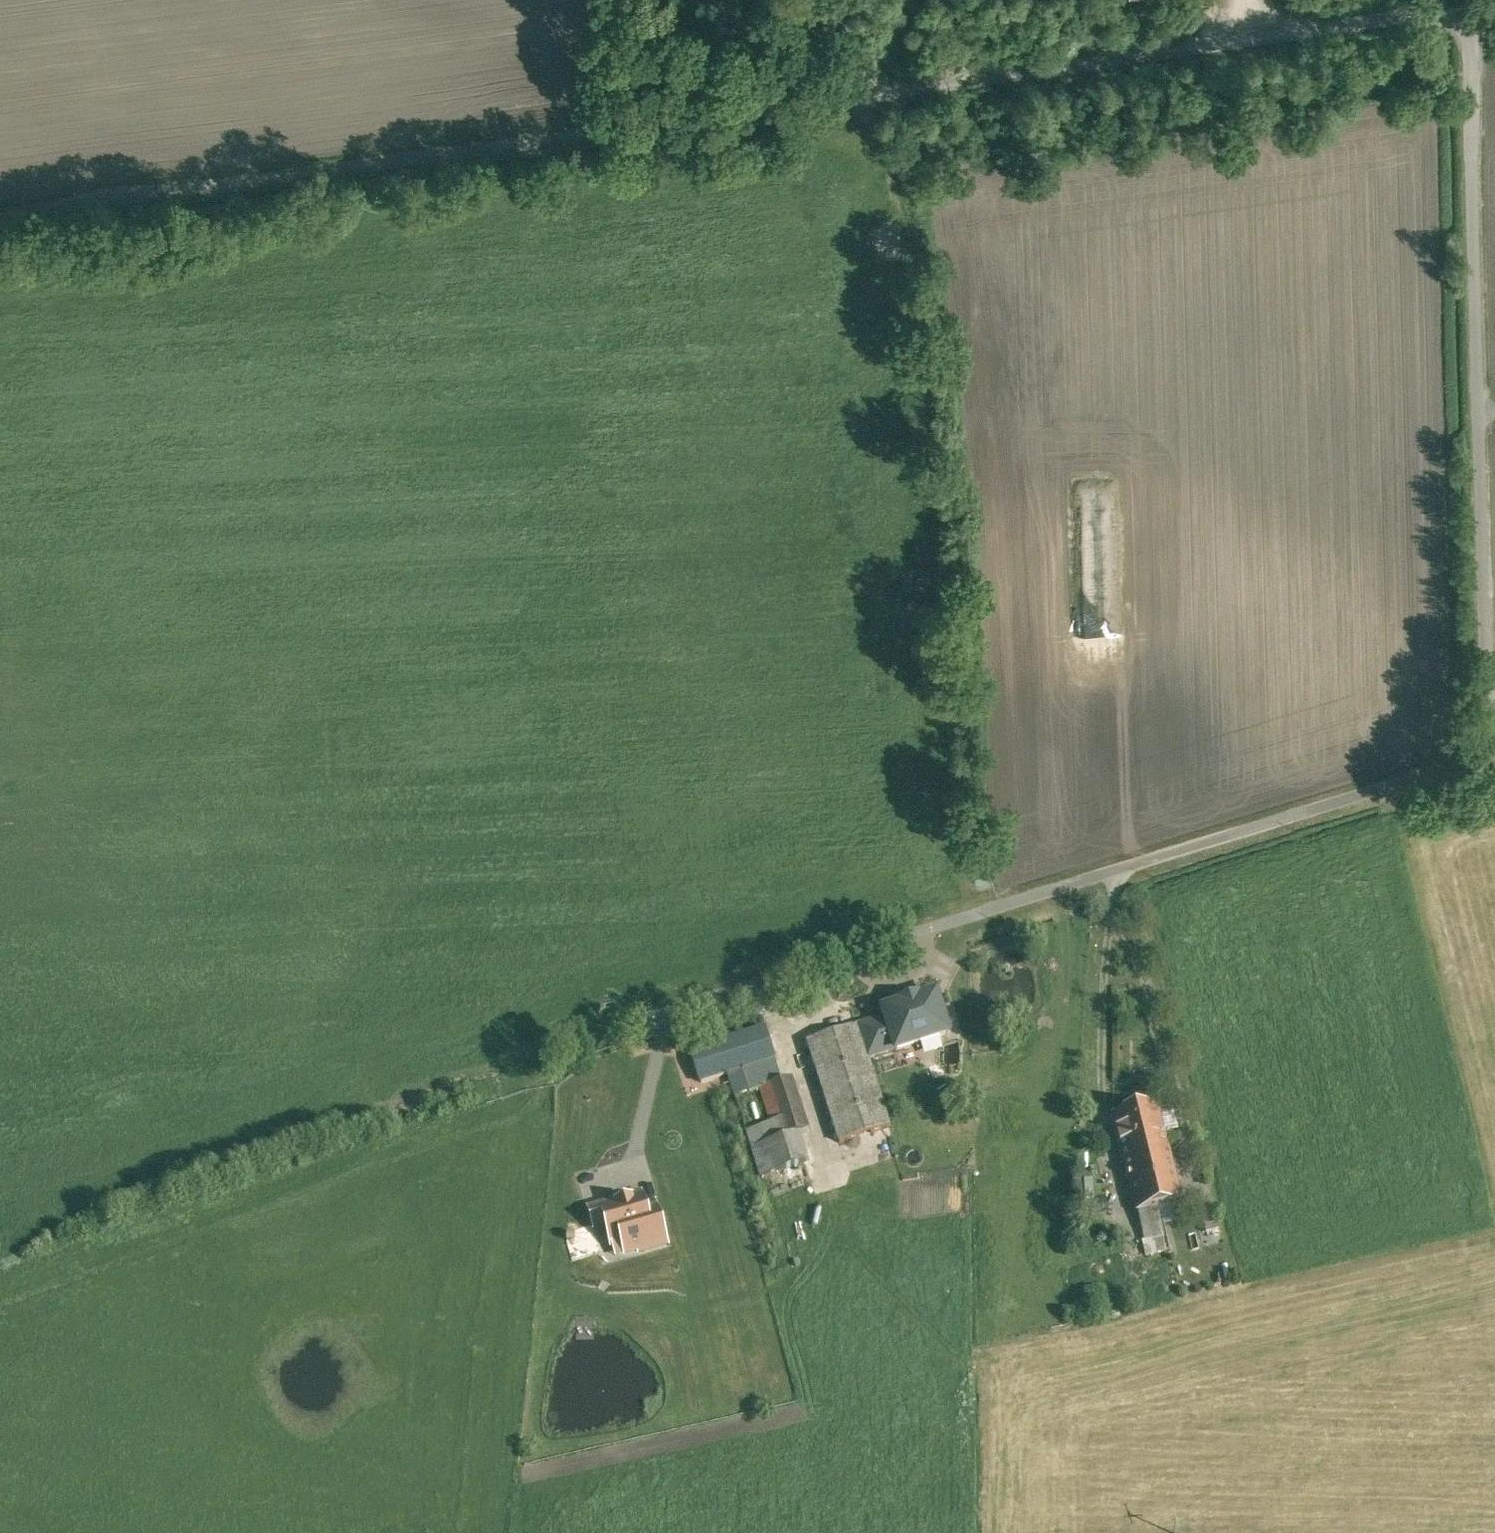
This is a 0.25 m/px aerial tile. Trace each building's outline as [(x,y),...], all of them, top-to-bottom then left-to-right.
[(895,1049),(896,1051),(947,1034),(934,995),(883,1013),(888,1029),(895,1049)] [(856,1025),(806,1042),(840,1143),(889,1127),(867,1058),(895,1049),(888,1029),(860,1038),(856,1025)] [(766,1028),(690,1053),(700,1083),(776,1059),(766,1028)] [(778,1141),(754,1149),(764,1177),(806,1163),(797,1134),(809,1130),(792,1078),(780,1082),(776,1069),(756,1076),(778,1141)] [(1156,1104),(1114,1114),(1138,1214),(1160,1208),(1180,1204),(1156,1104)] [(1210,1195),(1197,1198),(1205,1233),(1218,1230),(1210,1195)] [(640,1197),(593,1210),(597,1225),(606,1223),(612,1245),(622,1242),(625,1254),(665,1243),(655,1206),(644,1209),(640,1197)] [(1169,1249),(1160,1208),(1138,1214),(1145,1241),(1143,1241),(1145,1256),(1169,1249)]
